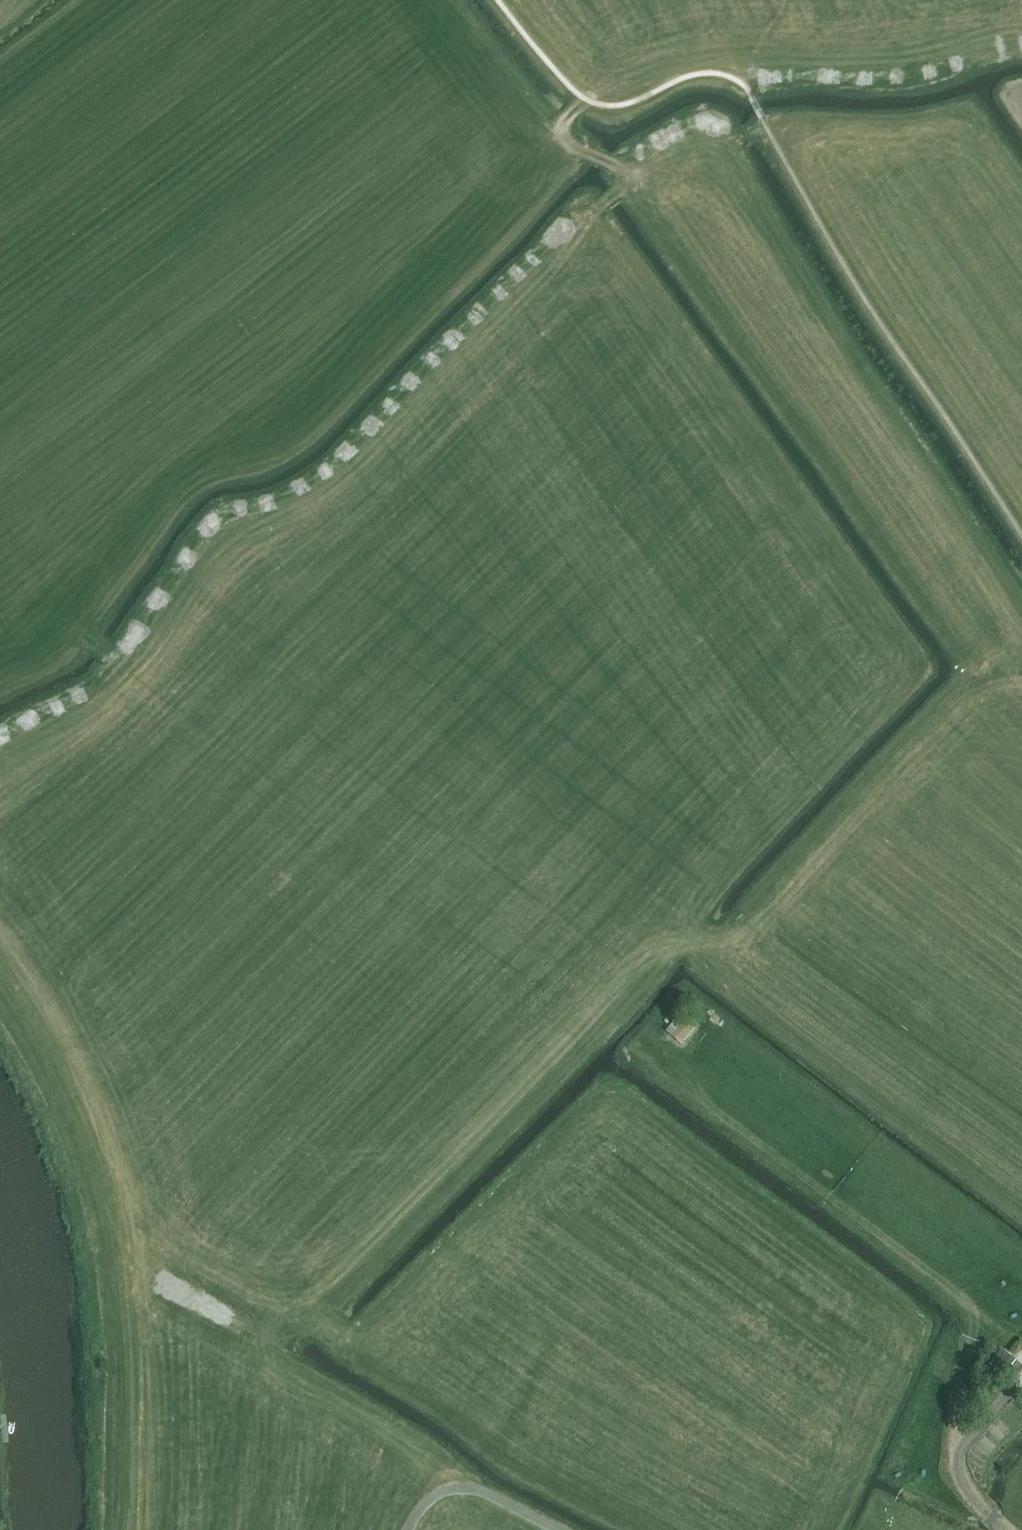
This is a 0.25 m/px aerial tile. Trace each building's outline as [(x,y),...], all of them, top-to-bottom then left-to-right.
[(684,1012),(669,1030),(686,1044),(700,1027),(684,1012)] [(1013,1384),(1021,1371),(1021,1365),(1001,1349),(989,1365),(1013,1384)]
